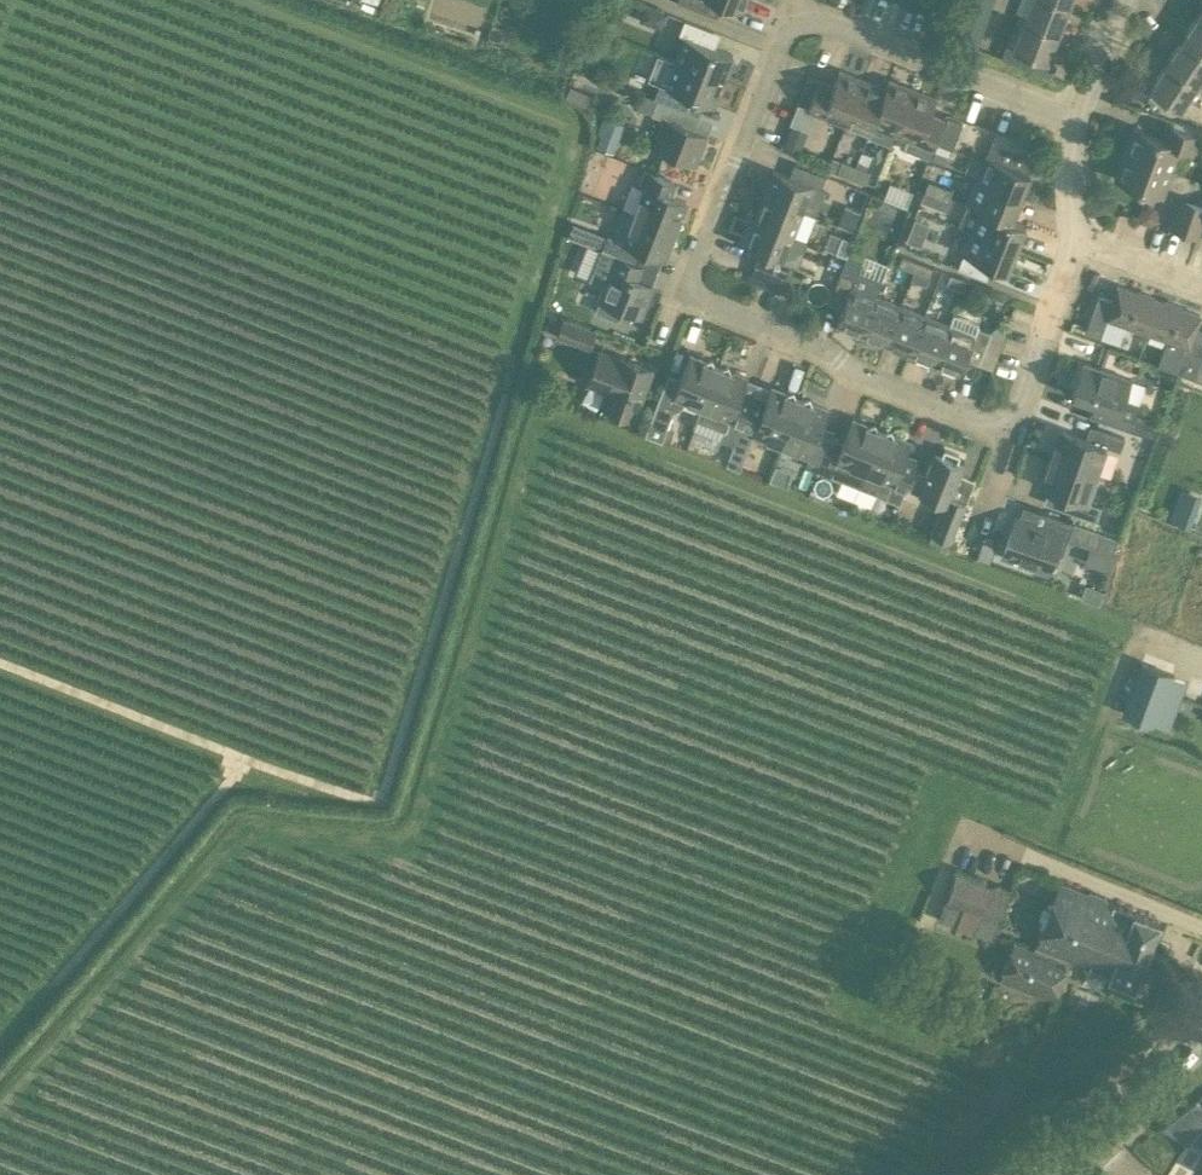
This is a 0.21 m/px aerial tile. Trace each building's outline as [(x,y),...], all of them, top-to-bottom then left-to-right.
[(746,0),(677,0),(716,15),(721,1),(742,10),(746,0)] [(1068,2),(1061,0),(1030,0),(1024,17),(1057,30),(1068,2)] [(975,5),(970,3),(957,40),(977,46),(990,6),(976,1),(975,5)] [(660,28),(666,12),(645,3),(638,19),(660,28)] [(1181,38),(1201,51),(1201,15),(1198,13),(1181,38)] [(1057,30),(1024,17),(1017,15),(1001,56),(1030,67),(1036,53),(1046,58),(1057,30)] [(682,35),(673,59),(722,78),(732,54),(714,47),(719,32),(683,18),(678,33),(682,34),(682,35)] [(1164,63),(1194,83),(1201,71),(1201,51),(1181,38),(1164,63)] [(656,97),(688,110),(694,96),(712,103),(722,78),(673,59),(664,83),(659,81),(653,96),(656,97)] [(1194,83),(1164,63),(1148,87),(1152,89),(1140,107),(1182,122),(1195,102),(1186,96),(1194,83)] [(820,114),(844,123),(861,77),(838,68),(831,84),(817,78),(805,109),(806,109),(820,114)] [(869,133),(872,124),(871,123),(885,86),(884,86),(861,77),(844,123),(869,133)] [(872,124),(895,133),(913,87),(888,77),(884,86),(885,86),(871,123),(872,124)] [(913,87),(895,133),(906,137),(903,146),(927,157),(944,117),(930,111),(936,96),(913,87)] [(697,115),(688,110),(656,97),(650,113),(662,117),(651,146),(695,163),(706,133),(693,128),(697,115)] [(617,148),(624,117),(604,113),(597,144),(617,148)] [(1132,126),(1123,150),(1171,168),(1180,145),(1192,149),(1198,134),(1164,122),(1159,136),(1132,126)] [(937,141),(930,158),(939,162),(946,145),(937,141)] [(1034,158),(1019,152),(990,141),(985,154),(984,154),(975,178),(1020,195),(1029,172),(1028,171),(1034,158)] [(1123,150),(1113,177),(1161,194),(1171,168),(1123,150)] [(836,171),(852,177),(856,165),(840,159),(836,171)] [(772,169),(763,192),(803,207),(812,185),(819,188),(825,174),(793,161),(787,175),(772,169)] [(869,170),(856,165),(852,177),(865,182),(869,170)] [(643,184),(633,211),(676,227),(686,200),(672,194),(677,182),(643,169),(638,181),(643,184)] [(909,203),(914,185),(889,178),(885,196),(909,203)] [(922,191),(935,195),(939,183),(927,178),(922,191)] [(979,206),(980,206),(1011,218),(1020,195),(975,178),(965,201),(979,206)] [(952,188),(939,183),(935,195),(939,197),(947,200),(952,188)] [(936,205),(939,197),(935,195),(922,191),(920,199),(936,205)] [(763,192),(754,217),(793,232),(803,207),(763,192)] [(1195,236),(1201,217),(1201,203),(1192,200),(1182,231),(1195,236)] [(853,226),(860,208),(847,203),(845,203),(838,221),(840,222),(853,226)] [(1011,218),(980,206),(979,206),(971,228),(1016,246),(1024,223),(1011,218)] [(566,235),(583,241),(635,260),(640,247),(664,257),(676,227),(633,211),(622,239),(606,233),(606,234),(572,221),(566,235)] [(908,238),(923,242),(929,218),(915,215),(908,238)] [(743,244),(758,250),(753,264),(754,264),(747,279),(777,290),(784,275),(785,276),(790,262),(783,259),(793,232),(754,217),(743,244)] [(1006,270),(1016,246),(971,228),(961,252),(962,253),(956,266),(985,278),(991,264),(1006,270)] [(852,238),(842,234),(836,249),(846,253),(852,238)] [(635,260),(583,241),(572,270),(593,277),(608,283),(602,298),(604,299),(599,310),(617,318),(622,307),(641,314),(653,283),(636,276),(642,263),(635,260)] [(898,264),(911,269),(915,259),(901,253),(898,264)] [(859,333),(874,294),(880,278),(858,269),(861,261),(846,255),(827,303),(841,308),(834,323),(859,333)] [(932,265),(915,259),(911,269),(928,276),(932,265)] [(961,289),(965,278),(950,272),(946,282),(961,289)] [(1125,323),(1148,332),(1160,299),(1116,283),(1111,298),(1097,293),(1084,331),(1099,337),(1100,336),(1118,342),(1125,323)] [(859,333),(883,342),(898,303),(874,294),(859,333)] [(1191,339),(1201,313),(1160,299),(1148,332),(1184,345),(1175,370),(1193,377),(1199,362),(1201,352),(1201,342),(1191,339)] [(923,313),(898,303),(883,342),(907,352),(923,313)] [(907,352),(933,362),(948,323),(923,313),(907,352)] [(958,372),(965,356),(978,362),(992,367),(1007,322),(998,319),(990,330),(977,325),(978,323),(953,313),(949,323),(948,323),(933,362),(958,372)] [(555,335),(588,347),(595,328),(562,316),(555,335)] [(606,389),(600,404),(634,416),(652,367),(598,348),(585,382),(606,389)] [(700,407),(701,407),(717,363),(689,352),(677,382),(666,378),(643,431),(660,438),(672,409),(681,405),(683,400),(700,407)] [(1143,382),(1082,360),(1069,394),(1092,402),(1087,414),(1126,428),(1143,382)] [(1199,362),(1193,377),(1201,380),(1201,363),(1199,362)] [(701,407),(700,407),(696,419),(723,430),(719,438),(733,443),(734,441),(752,396),(739,391),(746,374),(717,363),(701,407)] [(780,444),(799,396),(770,384),(764,400),(752,396),(734,441),(747,445),(752,433),(780,444)] [(828,441),(831,435),(818,430),(827,407),(799,396),(780,444),(808,455),(807,458),(819,463),(828,441)] [(828,441),(819,463),(817,470),(857,485),(880,427),(852,416),(840,446),(828,441)] [(1048,456),(1096,473),(1106,445),(1119,449),(1124,436),(1096,426),(1091,439),(1058,427),(1048,456)] [(898,502),(912,468),(917,456),(904,452),(909,439),(880,427),(857,485),(898,502)] [(921,481),(913,478),(909,488),(942,501),(927,540),(947,547),(965,501),(949,495),(962,461),(956,458),(958,452),(944,447),(941,453),(934,450),(921,481)] [(1086,500),(1096,473),(1048,456),(1038,485),(1072,497),(1068,510),(1095,519),(1099,505),(1086,500)] [(1045,512),(1041,524),(1014,514),(1001,555),(1048,571),(1053,554),(1057,555),(1062,552),(1072,522),(1045,512)] [(975,556),(988,562),(996,543),(982,538),(975,556)] [(1153,724),(1173,673),(1139,660),(1120,711),(1153,724)] [(992,938),(1008,891),(953,871),(937,917),(992,938)] [(1132,983),(1157,919),(1059,881),(1034,945),(1033,945),(1032,947),(1012,939),(998,979),(1051,999),(1067,957),(1132,983)]
